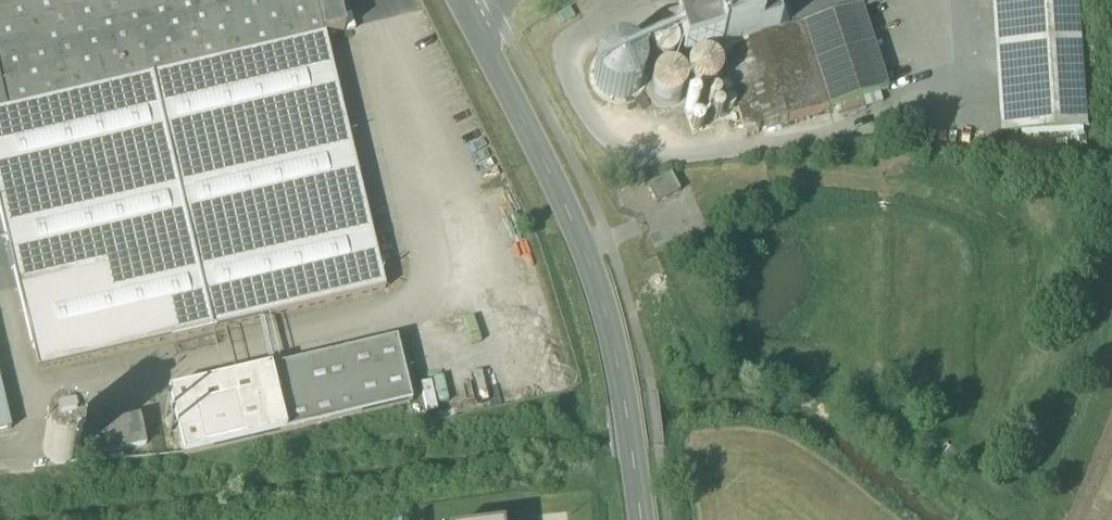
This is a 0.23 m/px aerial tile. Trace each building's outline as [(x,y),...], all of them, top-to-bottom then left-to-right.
[(325,36),(345,31),(337,0),(0,0),(0,113),(325,36)] [(775,3),(779,16),(789,12),(785,0),(783,0),(775,3)] [(792,11),(802,8),(799,0),(788,0),(792,11)] [(1093,153),(1083,0),(995,0),(1006,157),(1093,153)] [(768,6),(673,37),(682,66),(719,54),(745,138),(828,111),(801,27),(778,35),(768,6)] [(860,8),(801,27),(828,111),(887,92),(860,8)] [(803,12),(793,15),(797,28),(807,25),(803,12)] [(790,16),(780,19),(784,32),(794,29),(790,16)] [(0,113),(0,215),(37,373),(385,290),(325,36),(0,113)] [(661,44),(657,45),(654,46),(651,48),(649,51),(648,54),(647,56),(647,59),(648,62),(649,66),(651,68),(654,70),(657,72),(662,73),(666,72),(669,70),(672,68),(674,66),(675,63),(676,61),(676,58),(676,55),(675,53),(674,51),(673,49),(671,47),(670,46),(667,45),(664,44),(661,44)] [(641,48),(629,52),(637,76),(649,72),(641,48)] [(717,58),(715,57),(713,57),(712,58),(711,59),(711,60),(711,62),(711,63),(712,64),(713,65),(715,66),(718,65),(719,64),(719,63),(719,61),(719,59),(717,58)] [(703,63),(700,63),(696,64),(693,66),(691,68),(688,71),(686,75),(685,78),(685,81),(686,85),(688,89),(690,92),(692,94),(695,96),(698,97),(703,98),(709,97),(712,95),(715,93),(718,90),(719,86),(720,83),(720,80),(720,76),(719,74),(718,71),(715,68),(713,66),(711,65),(708,64),(703,63)] [(667,74),(664,75),(661,75),(658,77),(655,80),(653,82),(652,85),(651,87),(651,90),(651,94),(651,95),(652,98),(654,101),(656,104),(658,105),(661,107),(665,108),(669,109),(672,108),(674,108),(677,106),(680,104),(682,102),(683,100),(685,97),(685,94),(686,91),(685,88),(685,86),(683,82),(681,79),(678,77),(675,75),(671,74),(667,74)] [(671,175),(647,188),(657,205),(680,193),(671,175)] [(397,341),(168,395),(183,458),(412,404),(397,341)] [(11,432),(0,386),(0,434),(11,432)] [(140,420),(80,435),(87,461),(146,447),(140,420)] [(60,431),(56,432),(53,433),(51,435),(49,436),(47,438),(45,441),(44,444),(43,445),(43,448),(43,450),(43,452),(43,455),(44,457),(46,460),(48,462),(50,464),(54,466),(58,468),(61,468),(64,467),(69,466),(73,463),(76,459),(78,456),(79,454),(79,449),(78,445),(77,442),(76,439),(74,437),(72,435),(69,433),(65,432),(60,431)]
